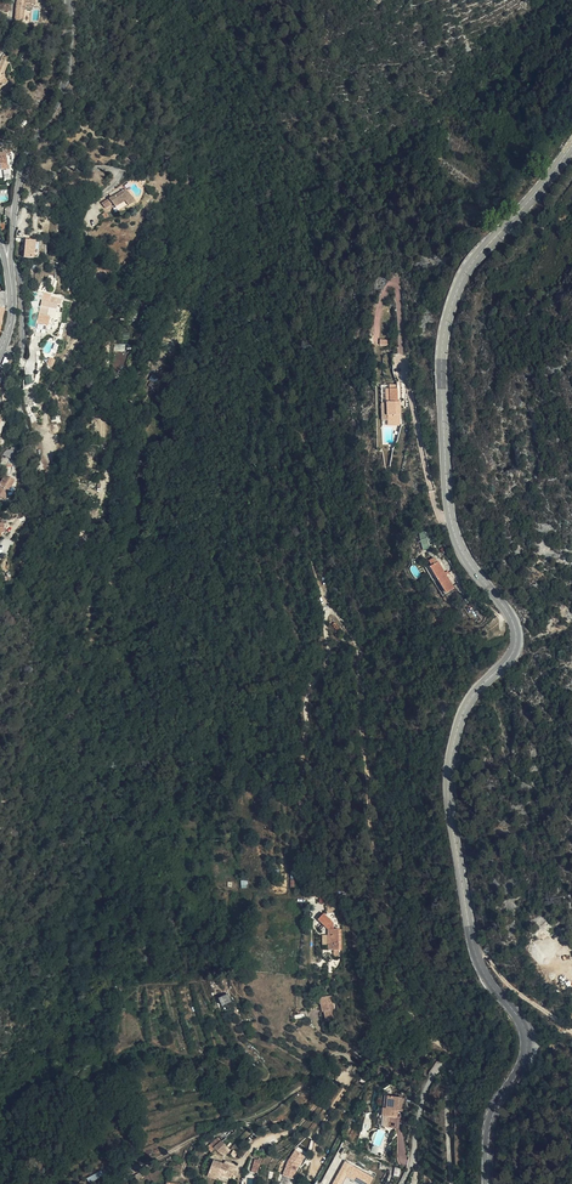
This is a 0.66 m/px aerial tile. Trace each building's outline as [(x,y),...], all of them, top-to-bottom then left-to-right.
[(16,6),(15,20),(22,21),(24,5),(25,3),(33,5),(35,0),(17,0),(16,6)] [(22,65),(27,57),(23,55),(18,62),(22,65)] [(134,203),(121,185),(109,193),(111,198),(102,203),(106,208),(112,204),(115,207),(124,201),(128,206),(134,203)] [(39,255),(40,243),(25,241),(23,257),(34,259),(34,255),(39,255)] [(49,302),(50,297),(51,295),(43,293),(41,301),(49,302)] [(49,308),(54,309),(55,304),(60,305),(61,299),(50,297),(49,302),(41,301),(38,319),(33,319),(31,329),(36,330),(37,323),(48,325),(50,318),(50,317),(47,316),(49,308)] [(56,310),(54,309),(49,308),(47,316),(50,317),(50,318),(54,318),(56,310)] [(395,424),(400,424),(399,407),(400,407),(400,402),(398,402),(396,385),(388,386),(389,390),(385,390),(385,404),(386,416),(387,416),(387,421),(387,422),(394,422),(395,424)] [(6,474),(0,484),(0,496),(2,497),(6,489),(9,490),(15,480),(6,474)] [(422,550),(432,548),(430,531),(420,533),(422,550)] [(453,589),(437,563),(430,568),(445,594),(453,589)] [(479,613),(470,620),(474,624),(482,618),(479,613)] [(325,928),(331,922),(323,915),(317,921),(324,926),(320,930),(324,933),(327,930),(325,928)] [(176,926),(178,926),(178,916),(169,916),(169,921),(175,921),(176,926)] [(178,931),(178,926),(176,926),(175,921),(169,921),(168,926),(172,926),(172,931),(178,931)] [(333,950),(338,950),(338,930),(333,930),(327,930),(328,950),(333,950)] [(230,1003),(227,996),(222,998),(219,999),(222,1006),(230,1003)] [(325,1005),(321,1005),(322,1013),(324,1012),(325,1022),(335,1020),(331,996),(324,998),(325,1005)] [(403,1099),(387,1097),(386,1110),(388,1111),(387,1117),(389,1117),(393,1118),(394,1112),(397,1112),(402,1112),(403,1099)] [(395,1129),(396,1118),(393,1118),(389,1117),(388,1128),(395,1129)] [(210,1152),(215,1148),(221,1142),(218,1139),(207,1148),(210,1152)] [(221,1142),(215,1148),(220,1153),(226,1148),(221,1142)] [(288,1161),(283,1175),(294,1179),(298,1167),(305,1156),(296,1150),(288,1161)] [(251,1172),(257,1173),(261,1160),(259,1158),(258,1161),(254,1160),(251,1172)] [(230,1179),(232,1175),(233,1171),(235,1165),(231,1163),(230,1167),(228,1166),(213,1161),(208,1176),(217,1180),(220,1175),(230,1179)] [(372,1176),(344,1161),(332,1183),(342,1183),(346,1177),(359,1183),(367,1183),(372,1176)] [(101,1171),(88,1178),(90,1182),(103,1175),(101,1171)]
